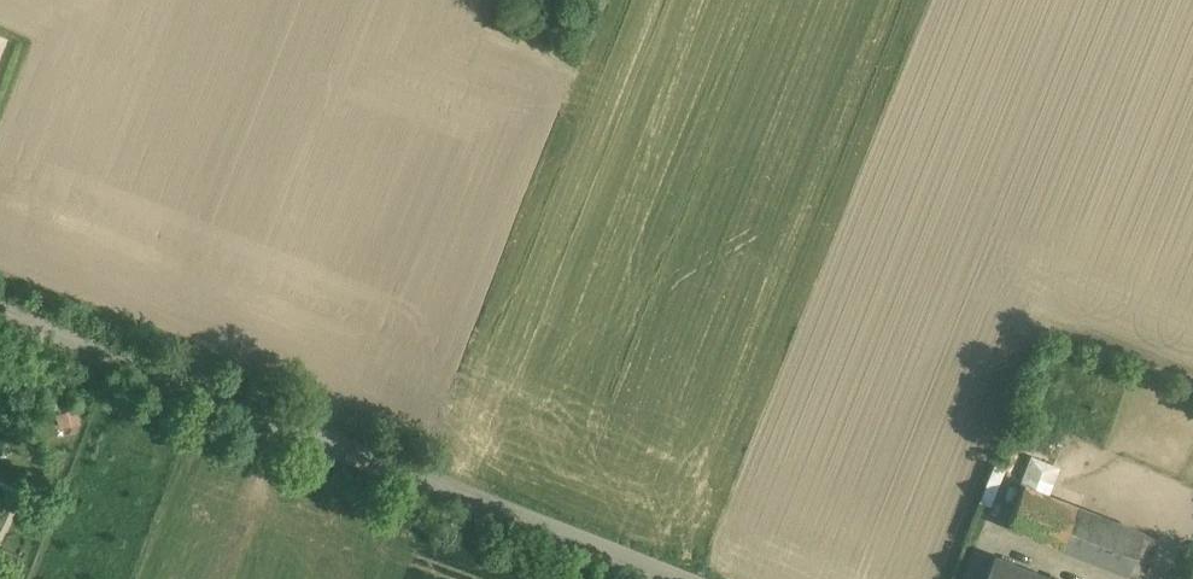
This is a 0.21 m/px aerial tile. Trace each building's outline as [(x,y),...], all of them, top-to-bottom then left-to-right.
[(1025,485),(1008,526),(1140,578),(1143,578),(1159,539),(1025,485)] [(996,556),(987,578),(1032,578),(1035,572),(996,556)]
